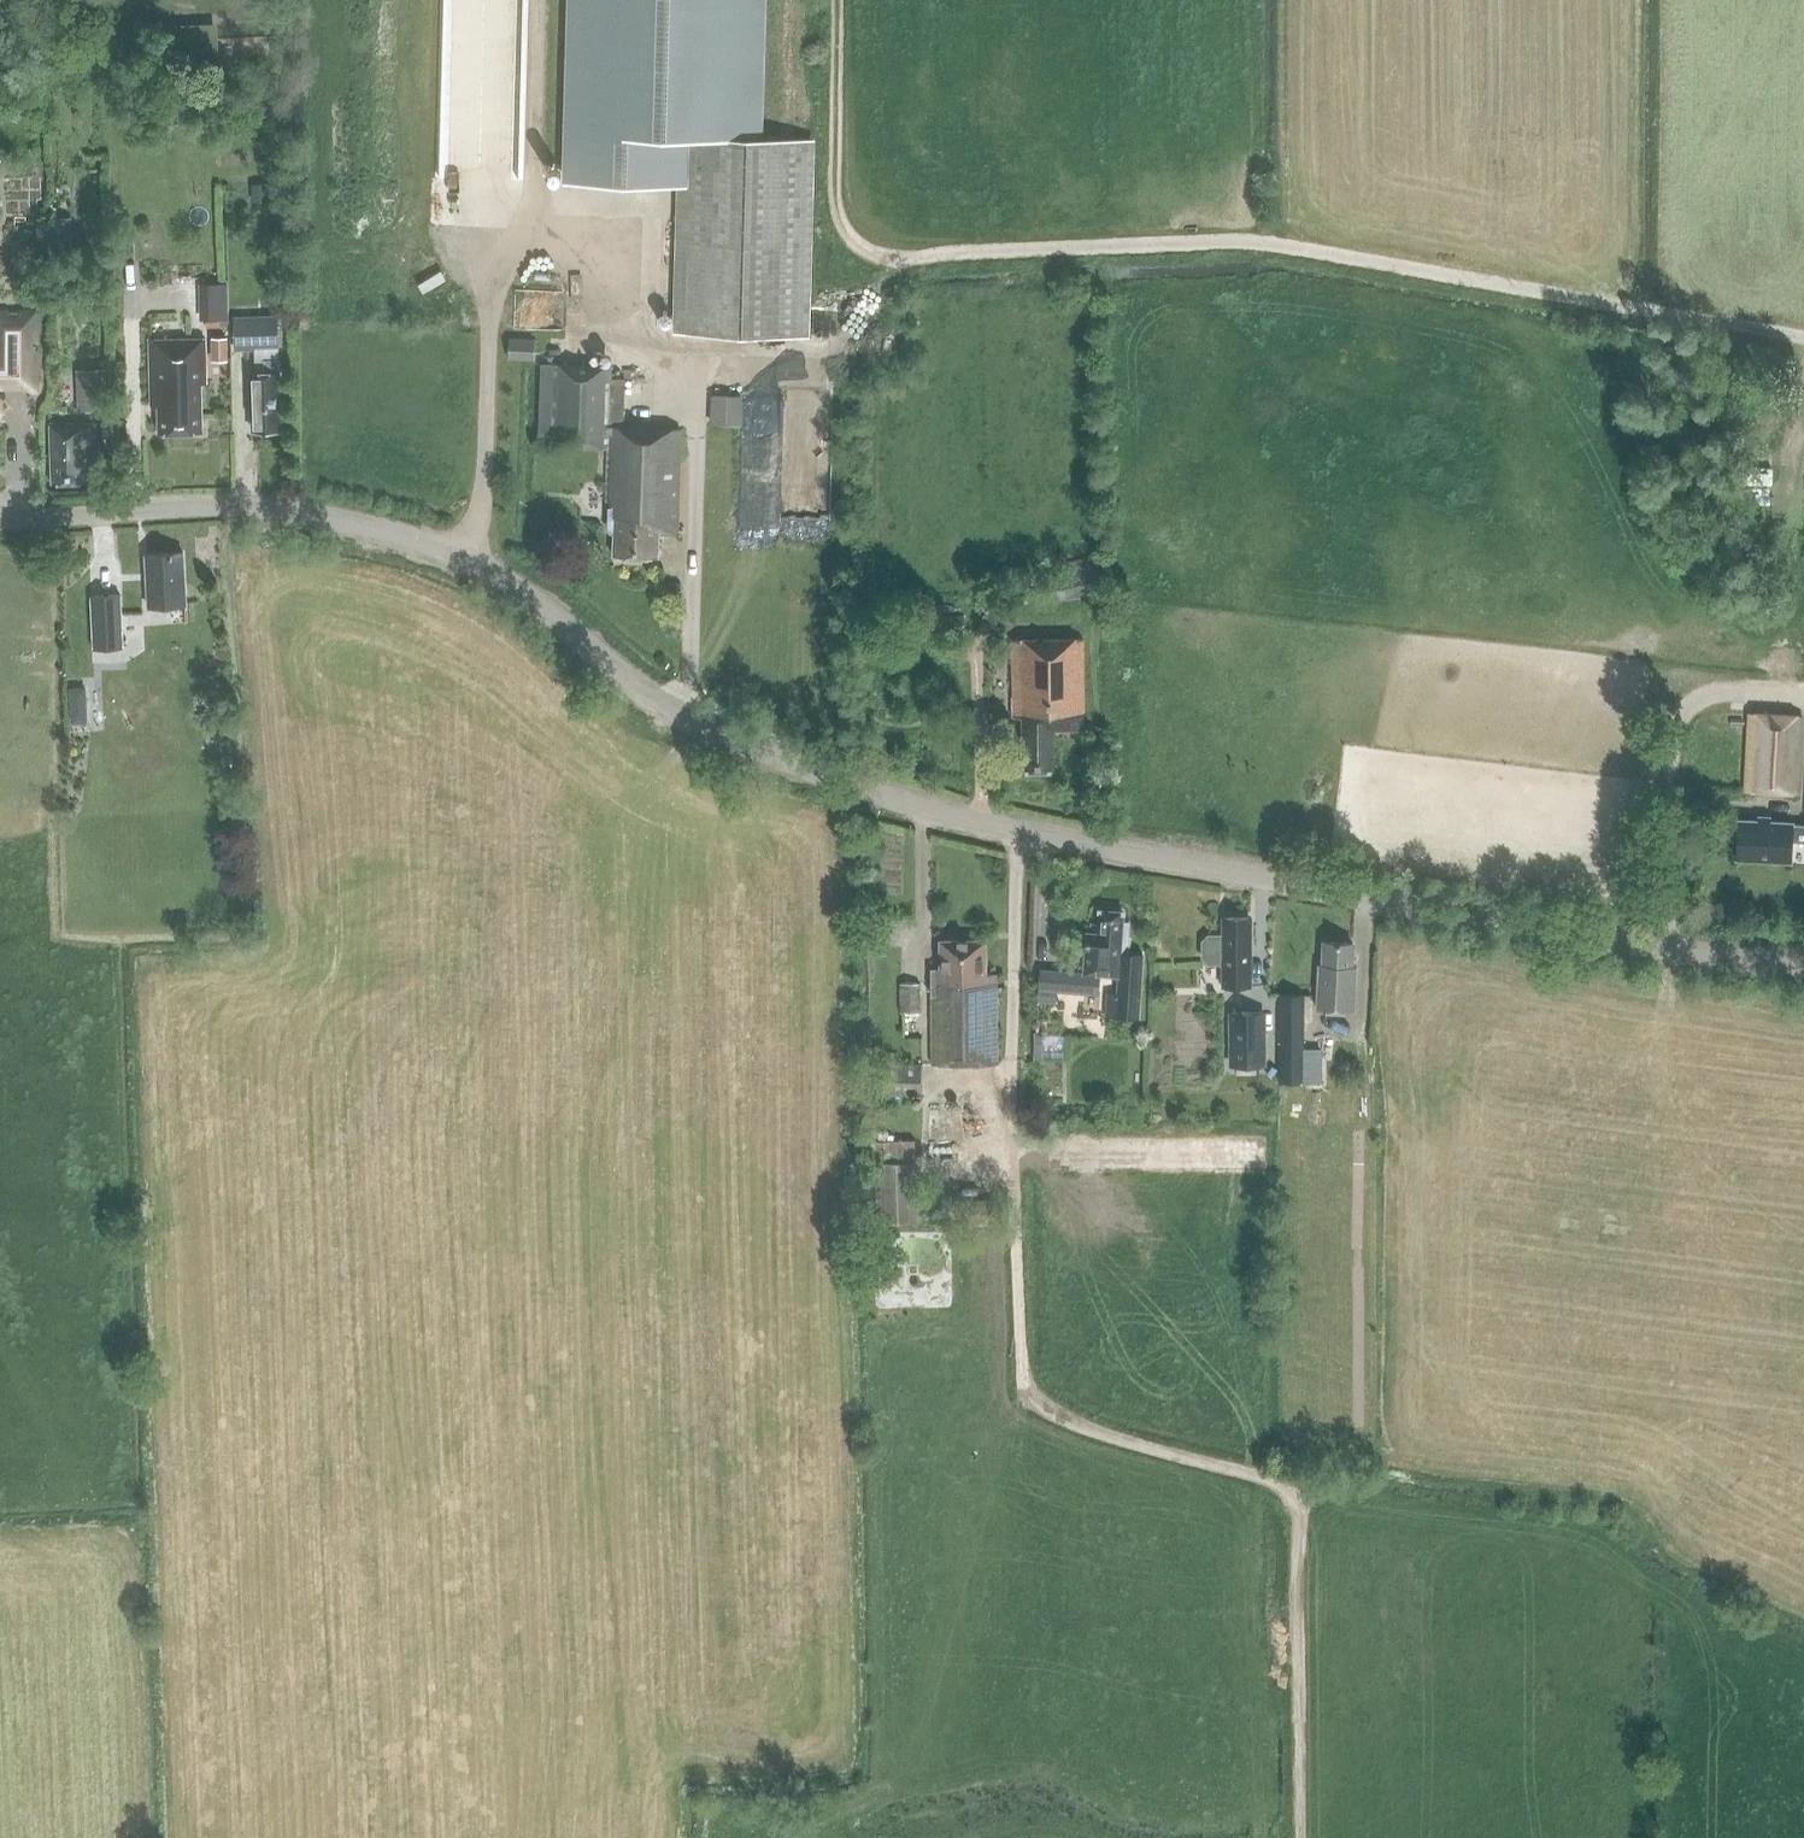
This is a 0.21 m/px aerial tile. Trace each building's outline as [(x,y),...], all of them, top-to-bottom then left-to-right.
[(562,183),(676,185),(671,333),(809,336),(814,138),(763,137),(766,0),(566,0),(562,183)] [(67,251),(70,251),(69,226),(53,226),(54,251),(56,251),(56,261),(67,261),(67,251)] [(227,320),(226,282),(198,283),(199,321),(227,320)] [(37,313),(0,313),(0,386),(36,387),(37,353),(33,353),(33,341),(37,341),(37,313)] [(279,349),(277,314),(233,316),(234,351),(279,349)] [(228,360),(228,336),(210,337),(211,361),(228,360)] [(534,339),(508,338),(507,359),(533,361),(534,339)] [(202,384),(206,384),(206,339),(150,340),(151,407),(158,407),(159,434),(197,433),(197,432),(203,432),(202,384)] [(280,373),(280,360),(265,360),(265,373),(251,373),(253,431),(281,431),(280,373)] [(676,533),(680,430),(623,427),(625,379),(613,379),(613,367),(540,365),(537,445),(607,447),(605,507),(609,507),(608,529),(613,533),(613,555),(658,557),(659,533),(676,533)] [(106,408),(105,367),(76,368),(77,409),(106,408)] [(742,395),(710,394),(709,424),(741,425),(742,395)] [(86,473),(101,473),(101,451),(90,451),(90,425),(53,425),(54,483),(86,482),(86,473)] [(150,607),(187,605),(184,554),(147,555),(150,607)] [(123,647),(120,593),(90,595),(92,649),(123,647)] [(1053,729),(1084,729),(1083,641),(1011,642),(1012,718),(1022,718),(1022,770),(1053,770),(1053,729)] [(78,722),(95,721),(94,690),(76,691),(78,722)] [(989,707),(989,718),(1005,718),(1005,707),(989,707)] [(1803,715),(1747,712),(1742,790),(1799,794),(1803,715)] [(1791,825),(1791,823),(1736,821),(1734,859),(1789,862),(1790,843),(1803,843),(1803,825),(1791,825)] [(1138,1020),(1142,954),(1126,953),(1128,921),(1123,921),(1124,913),(1099,912),(1099,924),(1091,923),(1090,934),(1085,934),(1084,951),(1085,951),(1083,971),(1091,971),(1091,974),(1103,975),(1103,971),(1118,972),(1117,994),(1107,993),(1105,1018),(1138,1020)] [(1249,986),(1249,962),(1249,917),(1223,917),(1223,986),(1249,986)] [(931,1064),(997,1064),(996,974),(986,974),(985,940),(939,940),(940,968),(935,968),(935,983),(930,983),(931,1064)] [(1322,966),(1319,966),(1317,1007),(1354,1009),(1356,967),(1352,967),(1352,961),(1351,961),(1352,944),(1326,942),(1325,954),(1323,954),(1322,966)] [(1081,971),(1038,968),(1036,1001),(1055,1002),(1055,991),(1097,993),(1098,976),(1081,974),(1081,971)] [(920,1012),(920,982),(899,983),(899,1012),(920,1012)] [(1304,992),(1279,992),(1278,1081),(1304,1081),(1304,1048),(1304,992)] [(1232,1065),(1262,1065),(1263,1012),(1232,1012),(1232,1065)] [(922,1095),(921,1064),(878,1065),(879,1096),(922,1095)] [(888,1141),(887,1130),(866,1131),(868,1161),(874,1160),(877,1224),(918,1222),(914,1140),(888,1141)]
